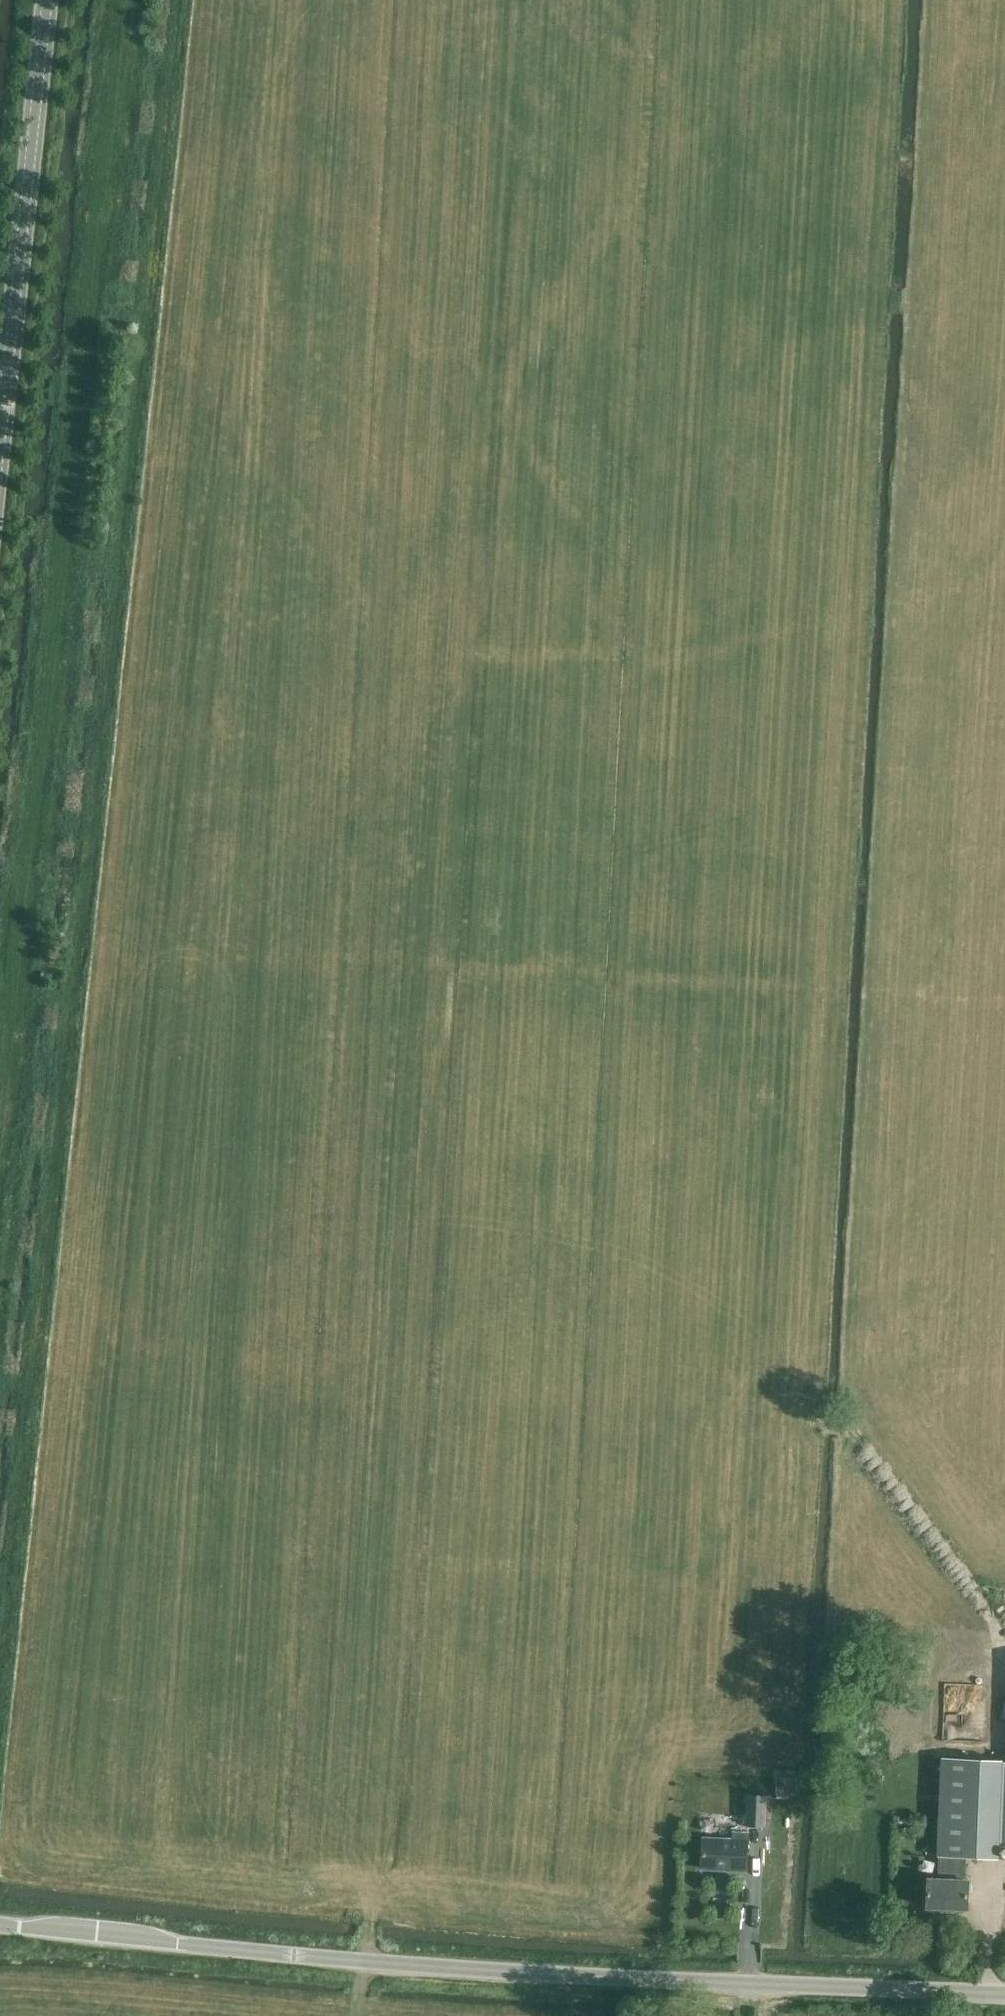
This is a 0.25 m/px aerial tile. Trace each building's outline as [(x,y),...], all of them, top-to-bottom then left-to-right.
[(928,1908),(968,1910),(970,1881),(966,1881),(967,1856),(1000,1858),(1000,1845),(1004,1845),(1004,1762),(1002,1762),(941,1760),(937,1855),(941,1855),(940,1879),(930,1879),(929,1888),(928,1908)] [(777,1772),(776,1794),(797,1795),(798,1773),(777,1772)] [(746,1795),(745,1827),(763,1827),(764,1796),(746,1795)] [(704,1839),(704,1849),(703,1869),(747,1870),(749,1833),(732,1833),(732,1840),(704,1839)]
